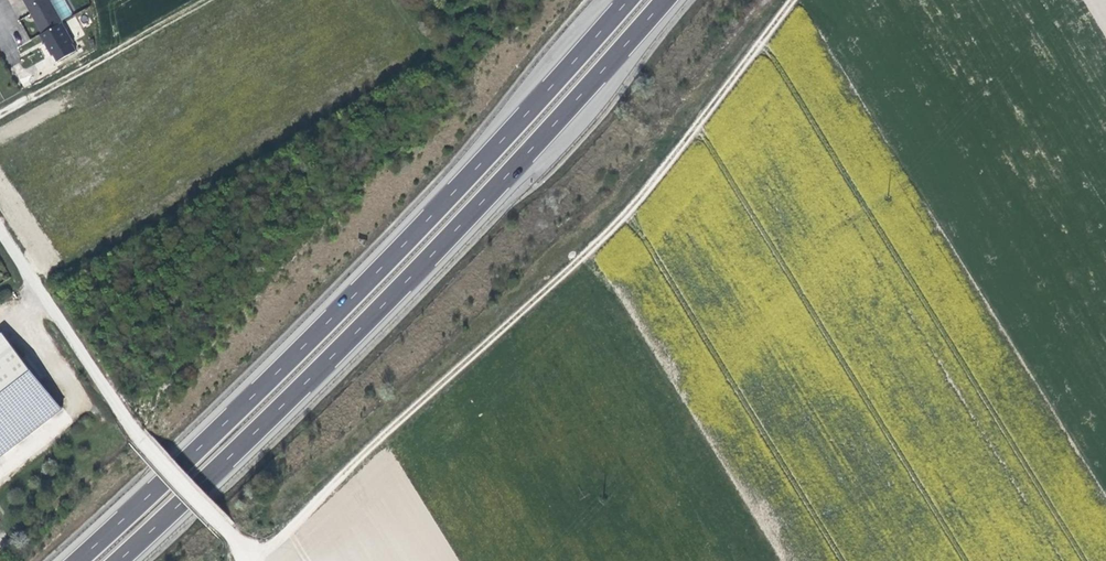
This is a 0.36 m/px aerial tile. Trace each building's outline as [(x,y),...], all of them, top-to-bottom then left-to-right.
[(42,33),(63,22),(63,21),(51,0),(24,0),(42,33)] [(63,21),(74,15),(66,0),(51,0),(63,21)] [(42,33),(40,35),(47,47),(52,55),(53,55),(57,62),(77,51),(73,44),(74,43),(63,22),(42,33)] [(0,334),(0,479),(53,441),(42,425),(60,411),(2,332),(0,334)]
